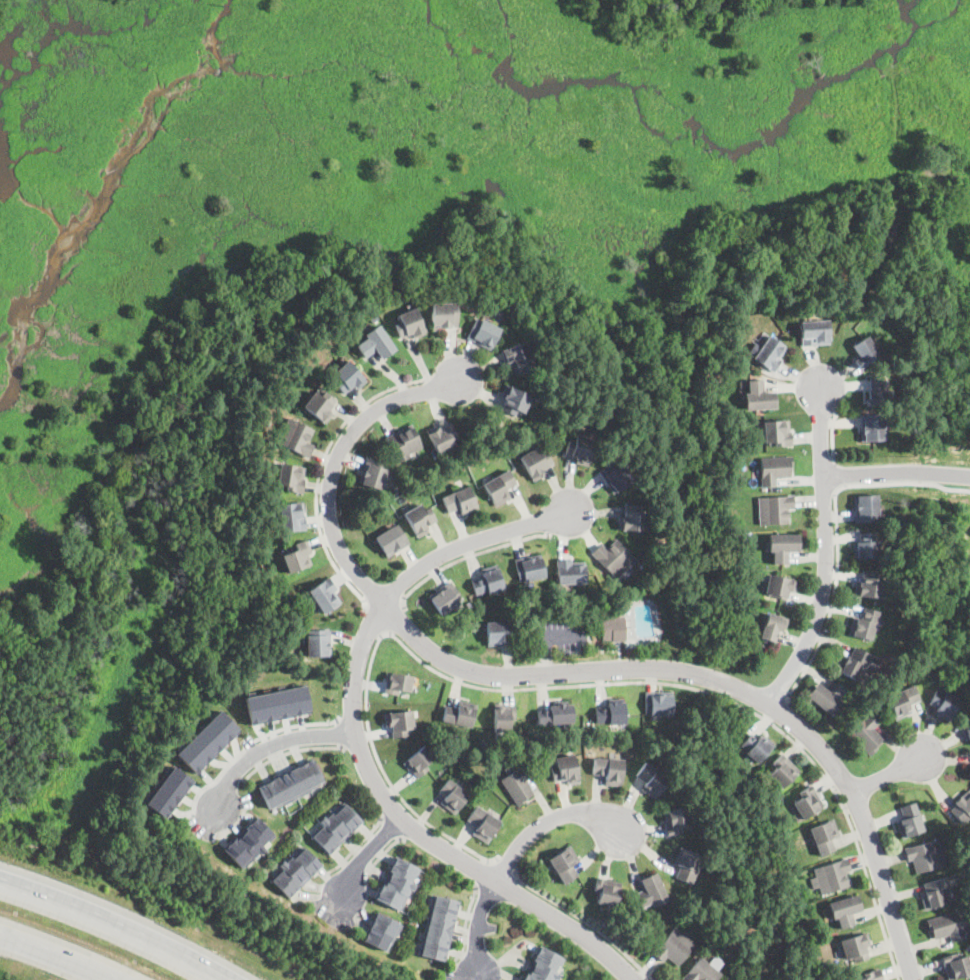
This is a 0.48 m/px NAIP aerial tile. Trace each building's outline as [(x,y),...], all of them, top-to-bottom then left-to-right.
[(456,304),(456,327),(439,328),(439,327),(432,327),(432,305),(456,304)] [(416,308),(426,335),(414,339),(413,335),(400,339),(395,325),(400,323),(397,315),(416,308)] [(500,331),(492,346),(481,341),(479,345),(467,339),(476,319),(500,331)] [(828,319),(829,332),(830,332),(830,339),(829,339),(829,344),(802,345),(801,321),(828,319)] [(396,350),(387,357),(382,360),(376,351),(366,359),(357,346),(366,339),(364,336),(378,325),(396,350)] [(859,367),(855,360),(859,358),(851,344),(867,334),(879,356),(859,367)] [(775,373),(774,375),(753,359),(770,336),(787,348),(779,359),(783,362),(775,373)] [(525,341),(534,368),(515,375),(511,363),(505,365),(500,350),(525,341)] [(739,349),(730,350),(729,342),(738,341),(739,349)] [(367,382),(361,387),(358,390),(354,386),(344,395),(334,383),(338,380),(333,374),(348,360),(367,382)] [(883,376),(884,389),(887,389),(889,408),(867,409),(865,392),(872,392),(871,377),(883,376)] [(764,381),(765,393),(775,392),(776,409),(746,411),(744,395),(748,394),(748,382),(764,381)] [(536,400),(533,407),(528,405),(524,415),(517,411),(514,418),(500,411),(505,399),(500,397),(501,395),(506,385),(532,397),(532,398),(536,400)] [(331,412),(323,423),(303,407),(319,388),(336,402),(329,411),(331,412)] [(884,414),(885,441),(865,442),(864,435),(862,435),(862,428),(864,428),(863,415),(884,414)] [(309,457),(308,459),(275,444),(287,418),(314,431),(308,443),(314,446),(309,457)] [(789,432),(789,433),(791,432),(792,447),(770,449),(769,444),(765,444),(763,422),(788,420),(789,432)] [(396,465),(395,465),(384,435),(414,424),(424,450),(410,455),(411,459),(396,465)] [(451,424),(458,439),(453,441),(457,448),(439,456),(427,430),(438,425),(440,429),(451,424)] [(595,439),(589,467),(575,465),(576,459),(565,457),(568,441),(575,442),(576,435),(595,439)] [(537,448),(540,454),(545,451),(552,465),(542,470),(545,476),(533,483),(519,457),(537,448)] [(777,487),(762,488),(760,459),(792,457),(793,468),(791,468),(791,478),(776,479),(777,487)] [(389,465),(381,492),(359,485),(366,459),(389,465)] [(634,481),(613,495),(599,472),(619,459),(634,481)] [(304,481),(303,494),(284,491),(285,486),(275,484),(275,483),(278,463),(300,466),(298,480),(304,481)] [(506,501),(496,507),(483,484),(508,470),(517,485),(507,491),(511,498),(506,501)] [(402,492),(397,494),(393,487),(398,484),(402,492)] [(468,485),(473,500),(477,498),(481,507),(478,508),(478,509),(462,515),(460,509),(448,513),(442,498),(453,494),(452,491),(468,485)] [(878,521),(855,522),(854,496),(877,495),(878,521)] [(789,523),(760,525),(758,498),(794,496),(795,510),(789,510),(789,523)] [(306,531),(282,532),(280,504),(304,503),(306,531)] [(420,504),(424,510),(429,508),(438,523),(416,535),(404,514),(420,504)] [(647,506),(645,532),(617,530),(617,518),(624,518),(624,505),(647,506)] [(396,553),(387,559),(375,538),(397,524),(410,544),(396,553)] [(878,558),(854,559),(853,542),(860,541),(860,533),(876,532),(878,558)] [(790,552),(790,563),(790,565),(773,565),(773,552),(769,552),(769,535),(800,535),(800,552),(790,552)] [(309,565),(290,572),(283,553),(297,548),(295,543),(303,540),(308,554),(305,555),(309,565)] [(616,540),(636,560),(616,580),(591,554),(600,544),(606,550),(616,540)] [(524,582),(519,583),(515,560),(541,555),(546,578),(524,582)] [(560,585),(557,585),(556,560),(585,559),(586,584),(560,585)] [(498,592),(489,594),(488,594),(488,592),(475,596),(471,580),(483,577),(480,570),(497,565),(504,590),(498,592)] [(885,575),(884,583),(881,602),(855,598),(858,583),(858,578),(863,578),(864,572),(885,575)] [(795,590),(794,593),(789,592),(787,601),(772,598),(773,595),(765,593),(769,575),(797,580),(795,590)] [(340,603),(323,614),(308,591),(328,579),(335,590),(333,592),(340,603)] [(453,609),(442,617),(428,597),(449,581),(464,601),(453,609)] [(879,611),(875,626),(871,642),(848,636),(853,618),(862,620),(865,608),(879,611)] [(783,630),(779,629),(776,642),(759,637),(766,611),(787,617),(783,630)] [(624,617),(626,641),(612,642),(612,641),(603,641),(601,618),(624,617)] [(497,646),(487,646),(486,623),(514,622),(515,645),(497,646)] [(331,657),(307,658),(306,630),(330,630),(331,657)] [(871,655),(880,660),(874,674),(871,673),(869,679),(861,676),(858,682),(855,680),(836,672),(844,655),(850,657),(854,648),(871,655)] [(412,686),(411,693),(411,694),(398,692),(398,696),(384,694),(386,681),(385,681),(386,673),(414,677),(412,686)] [(844,690),(845,691),(838,699),(843,702),(831,717),(806,697),(818,682),(827,691),(834,682),(844,690)] [(245,697),(250,724),(312,711),(306,683),(245,697)] [(908,716),(896,721),(886,697),(913,685),(919,701),(909,706),(912,714),(908,716)] [(959,698),(949,721),(934,715),(937,708),(929,704),(936,688),(959,698)] [(671,713),(648,713),(649,691),(671,691),(671,713)] [(624,700),(624,703),(625,725),(609,725),(609,723),(596,724),(595,708),(606,708),(606,704),(609,704),(609,700),(624,700)] [(477,705),(471,728),(442,722),(445,706),(457,709),(459,701),(477,705)] [(566,702),(566,705),(573,705),(574,723),(538,725),(537,711),(549,710),(549,707),(553,706),(553,703),(566,702)] [(516,706),(516,724),(510,724),(510,732),(493,732),(494,704),(503,704),(503,706),(516,706)] [(176,753),(196,773),(239,728),(220,709),(176,753)] [(414,720),(415,730),(406,731),(407,737),(393,738),(392,727),(385,727),(384,714),(413,711),(414,720)] [(878,750),(870,757),(848,733),(869,714),(879,724),(874,729),(883,739),(876,747),(878,750)] [(961,725),(969,746),(969,745),(969,721),(961,725)] [(749,730),(756,737),(761,731),(774,744),(757,762),(744,749),(746,747),(739,741),(749,730)] [(430,770),(428,771),(418,780),(410,770),(409,771),(402,764),(421,748),(423,746),(434,759),(426,766),(430,770)] [(800,771),(782,791),(763,773),(782,753),(800,771)] [(574,755),(580,783),(567,786),(566,780),(554,783),(550,768),(555,767),(554,762),(555,762),(554,759),(574,755)] [(311,791),(301,796),(300,794),(294,797),(294,799),(285,804),(284,803),(276,807),(275,806),(270,808),(258,786),(312,758),(324,779),(320,781),(321,783),(318,785),(318,786),(310,790),(311,791)] [(623,763),(621,787),(604,786),(605,776),(593,775),(594,760),(594,758),(623,760),(623,763)] [(670,778),(655,800),(640,790),(645,783),(635,777),(645,762),(670,778)] [(145,801),(165,817),(194,780),(172,764),(145,801)] [(525,800),(516,806),(500,780),(524,764),(532,777),(525,781),(534,794),(525,800)] [(470,796),(455,816),(440,804),(445,797),(439,792),(448,780),(470,796)] [(824,807),(803,820),(790,798),(811,785),(824,807)] [(968,789),(969,791),(969,819),(963,826),(949,812),(955,806),(953,804),(968,789)] [(344,800),(365,820),(331,854),(311,834),(317,828),(319,829),(324,824),(319,819),(325,813),(328,816),(344,800)] [(924,831),(902,839),(896,822),(904,820),(900,808),(915,803),(924,831)] [(501,822),(488,844),(472,835),(477,827),(467,821),(476,806),(501,822)] [(671,835),(667,836),(664,826),(666,825),(663,812),(686,807),(690,826),(683,827),(685,832),(671,835)] [(253,815),(274,835),(242,869),(221,848),(253,815)] [(836,850),(820,857),(809,830),(834,820),(840,837),(832,840),(836,850)] [(937,839),(945,866),(916,874),(912,861),(908,863),(904,849),(937,839)] [(305,846),(323,864),(291,897),(271,878),(276,872),(278,873),(283,868),(279,863),(285,858),(287,860),(300,847),(302,849),(305,846)] [(572,866),(577,875),(578,876),(563,885),(557,875),(555,876),(552,871),(554,870),(547,860),(570,846),(579,861),(572,866)] [(703,857),(691,884),(675,878),(680,867),(673,864),(673,863),(680,847),(703,857)] [(421,868),(417,875),(415,874),(412,881),(418,884),(414,890),(412,889),(403,907),(402,907),(400,910),(375,897),(397,855),(421,868)] [(850,886),(821,895),(813,870),(847,859),(851,871),(846,873),(850,886)] [(668,901),(653,908),(651,904),(641,909),(634,894),(644,890),(639,880),(643,878),(655,873),(668,901)] [(950,902),(925,910),(920,896),(926,894),(923,884),(953,874),(957,885),(946,888),(950,902)] [(616,908),(615,910),(607,908),(608,906),(597,904),(599,894),(594,892),(598,878),(622,884),(616,908)] [(446,961),(417,954),(421,941),(422,942),(423,938),(427,939),(427,938),(424,937),(425,934),(426,934),(426,933),(424,933),(428,916),(430,916),(431,912),(433,912),(433,910),(430,909),(430,907),(429,906),(432,893),(461,900),(446,961)] [(852,914),(855,924),(855,925),(840,930),(837,919),(833,920),(828,904),(858,895),(862,911),(852,914)] [(393,945),(390,943),(387,950),(364,939),(378,910),(403,923),(393,945)] [(962,927),(966,939),(951,943),(949,936),(934,940),(932,931),(928,920),(958,911),(962,927)] [(745,931),(737,940),(728,932),(736,922),(745,931)] [(691,950),(678,967),(667,958),(663,963),(652,955),(674,927),(695,944),(691,950)] [(865,947),(869,957),(870,959),(855,964),(853,957),(846,959),(840,942),(867,933),(871,945),(865,947)] [(555,977),(553,979),(522,979),(541,944),(563,957),(556,971),(561,974),(558,979),(555,977)] [(969,974),(952,979),(949,979),(942,958),(966,951),(969,964),(969,974)] [(721,975),(717,979),(682,979),(701,958),(721,975)] [(880,968),(884,979),(858,979),(864,978),(862,974),(880,968)]
